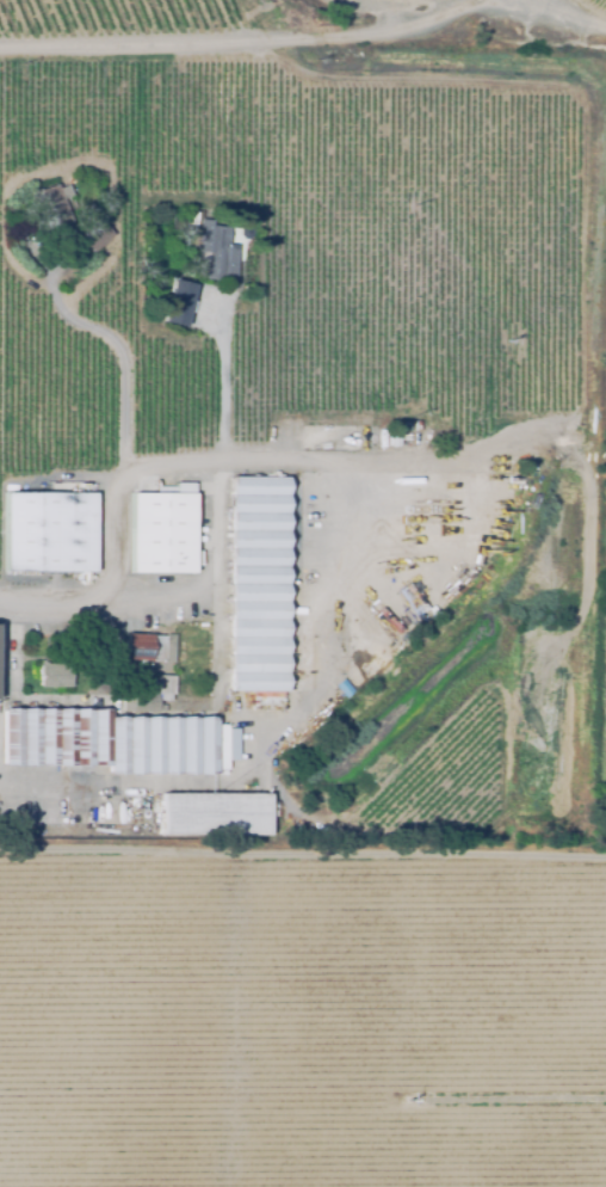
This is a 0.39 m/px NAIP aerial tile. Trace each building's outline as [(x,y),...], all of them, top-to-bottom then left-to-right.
[(86,168),(73,167),(73,152),(87,152),(86,168)] [(51,235),(42,214),(31,219),(21,198),(54,183),(73,226),(51,235)] [(234,283),(203,281),(204,254),(196,253),(198,220),(210,221),(210,227),(230,228),(228,248),(236,250),(234,283)] [(183,328),(159,322),(169,279),(193,285),(183,328)] [(397,449),(387,449),(387,436),(397,436),(397,449)] [(284,694),(227,693),(228,479),(285,479),(284,694)] [(93,574),(1,573),(2,493),(93,494),(93,574)] [(192,573),(129,574),(128,496),(191,494),(192,573)] [(172,664),(120,660),(122,635),(173,638),(172,664)] [(37,689),(37,663),(69,663),(69,689),(37,689)] [(122,713),(122,696),(155,696),(154,677),(173,676),(173,697),(160,697),(160,712),(122,713)] [(215,776),(109,775),(109,768),(1,767),(2,711),(109,712),(109,719),(215,720),(215,776)] [(267,837),(160,836),(160,794),(267,795),(267,837)]
